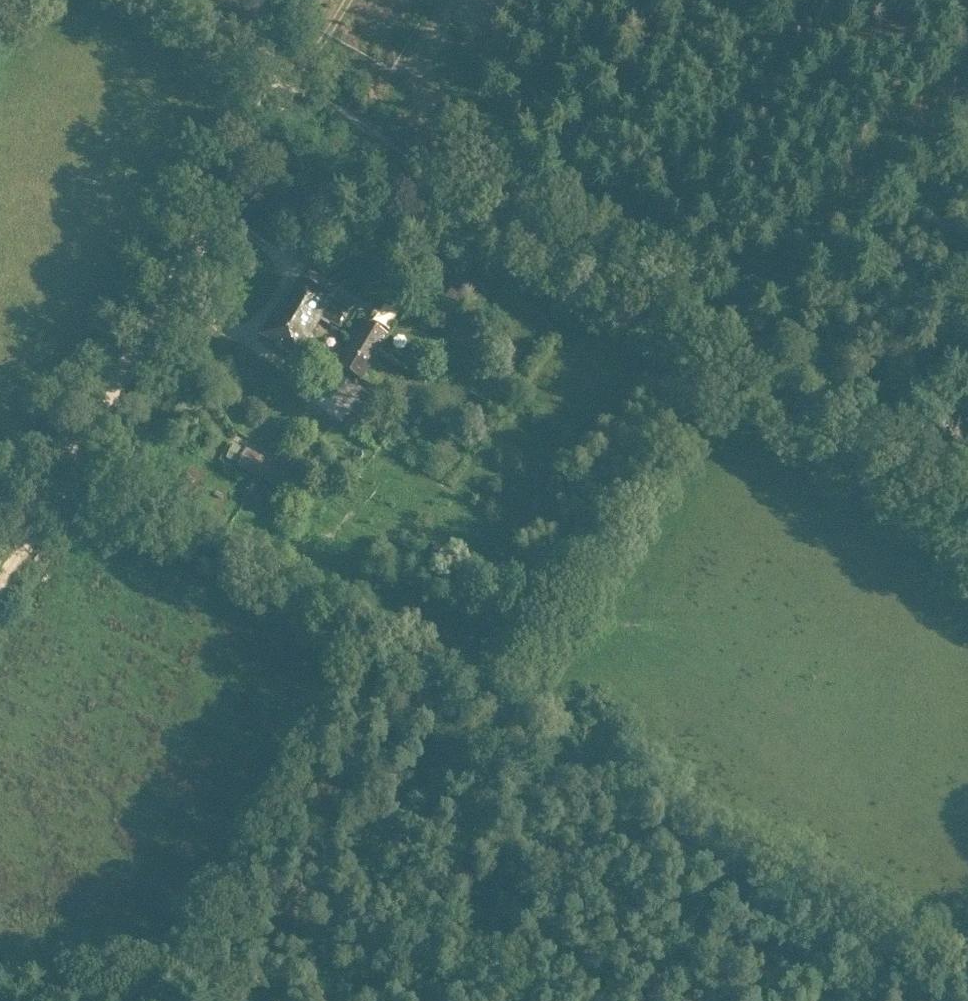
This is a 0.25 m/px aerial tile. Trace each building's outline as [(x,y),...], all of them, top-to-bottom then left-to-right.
[(285,311),(316,329),(320,323),(328,327),(332,321),(341,327),(350,313),(319,293),(301,283),(285,311)] [(316,329),(285,311),(282,309),(264,339),(298,359),(316,329)] [(401,375),(375,359),(388,338),(366,323),(338,367),(359,382),(361,380),(389,397),(401,375)] [(233,444),(226,459),(238,465),(237,467),(277,488),(287,470),(246,448),(245,450),(233,444)]
